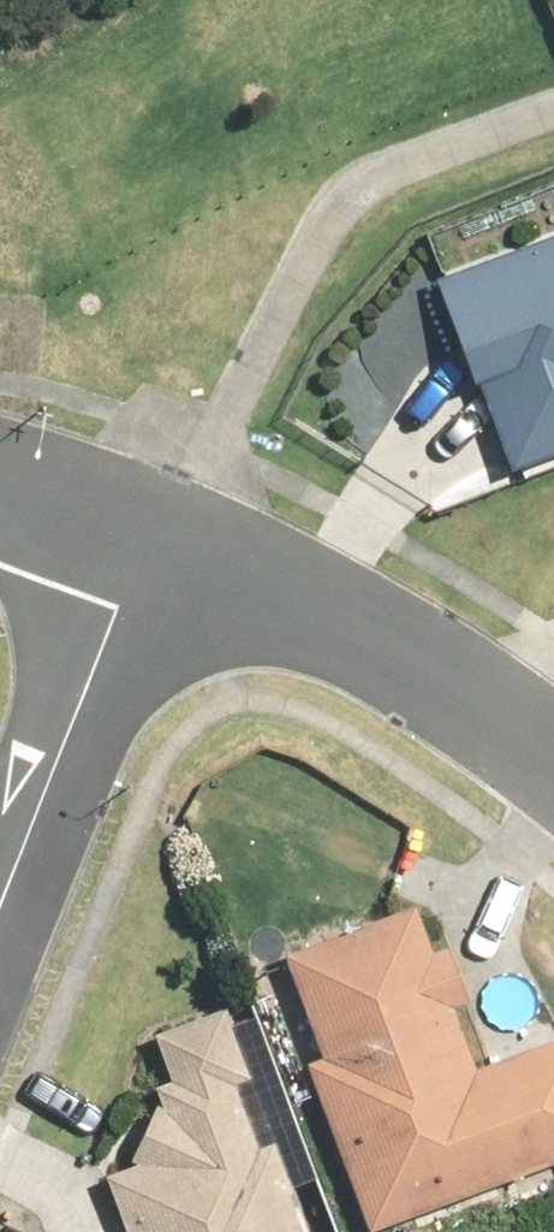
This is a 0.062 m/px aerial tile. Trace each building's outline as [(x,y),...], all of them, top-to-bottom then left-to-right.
[(508,476),(553,458),(553,231),(431,280),(508,476)] [(281,962),(317,1049),(293,1058),(365,1231),(375,1231),(553,1158),(553,1036),(503,1058),(493,1033),(475,1041),(469,1026),(463,1028),(454,1006),(477,997),(455,944),(431,954),(412,908),(281,962)] [(155,1089),(137,1155),(97,1170),(120,1231),(312,1231),(227,1004),(150,1033),(169,1084),(155,1089)]
